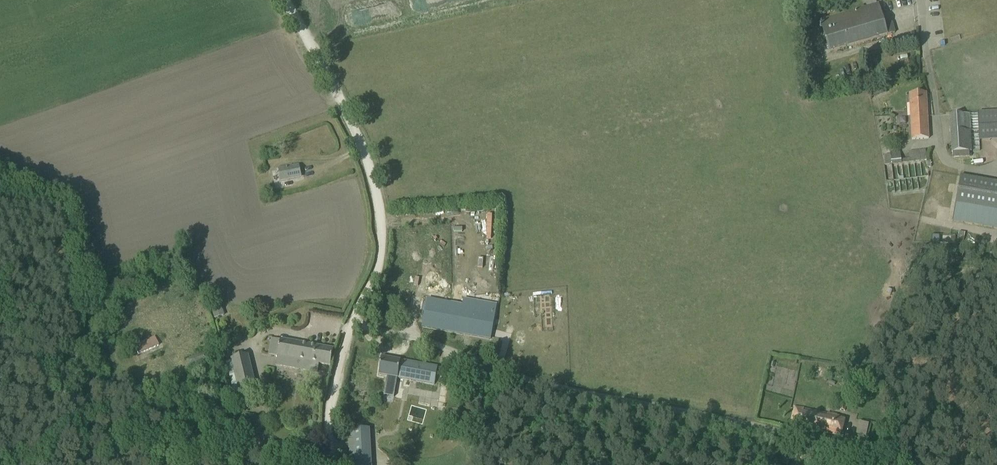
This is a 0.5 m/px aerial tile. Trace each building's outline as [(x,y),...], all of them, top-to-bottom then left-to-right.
[(878,4),(868,7),(821,21),(829,52),(895,33),(892,22),(884,25),(878,4)] [(929,139),(926,93),(910,93),(912,139),(929,139)] [(970,113),(950,115),(951,141),(952,152),(972,151),(970,113)] [(901,164),(900,153),(890,155),(885,156),(886,165),(901,164)] [(299,166),(289,168),(279,170),(281,181),(301,176),(299,166)] [(954,209),(996,217),(996,182),(960,176),(954,209)] [(489,340),(496,305),(466,300),(464,307),(428,299),(422,327),(489,340)] [(224,316),(219,300),(209,303),(214,319),(224,316)] [(139,355),(158,346),(154,337),(135,346),(139,355)] [(330,365),(333,349),(271,338),(268,355),(278,356),(277,365),(300,369),(310,371),(311,361),(330,365)] [(186,360),(190,369),(211,362),(208,352),(186,360)] [(248,355),(230,359),(239,393),(256,389),(248,355)] [(438,367),(382,357),(379,375),(387,377),(384,390),(395,391),(397,378),(435,385),(438,367)] [(841,435),(844,418),(835,416),(835,415),(795,406),(791,424),(841,435)] [(369,428),(349,429),(351,464),(371,464),(369,428)] [(792,455),(785,453),(781,464),(783,464),(788,464),(792,455)]
